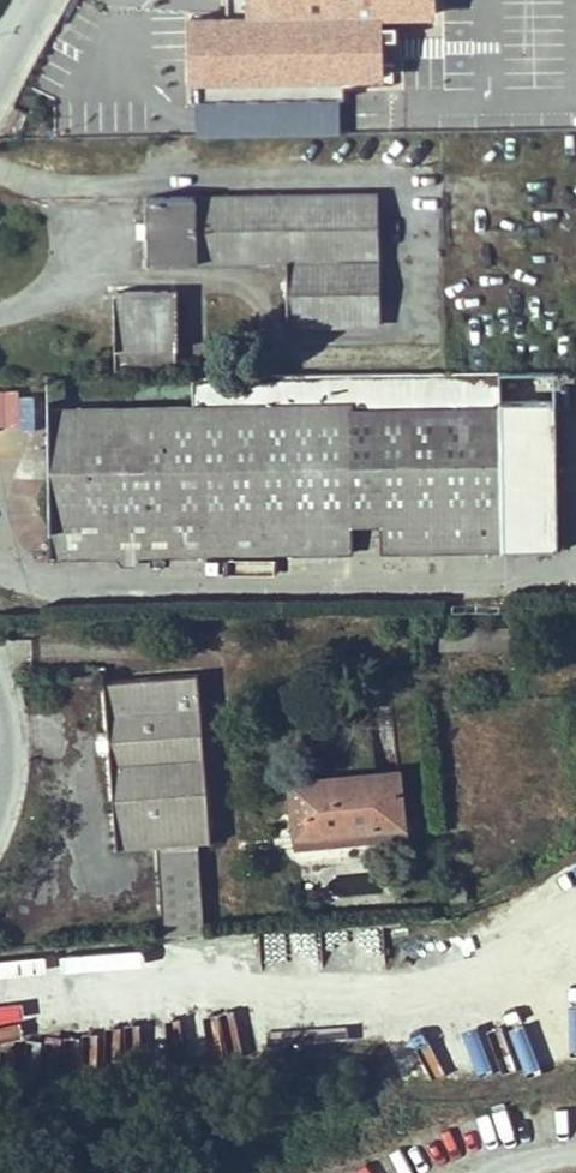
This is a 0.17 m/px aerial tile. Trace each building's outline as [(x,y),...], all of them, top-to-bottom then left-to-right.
[(434,12),(434,0),(251,0),(251,15),(191,17),(192,79),(343,76),(374,76),(374,14),(434,12)] [(434,12),(463,12),(463,0),(434,0),(434,12)] [(343,76),(192,79),(193,100),(343,97),(343,76)] [(27,114),(16,108),(3,132),(15,138),(27,114)] [(147,198),(148,263),(286,261),(287,325),(378,323),(376,194),(147,198)] [(176,349),(176,309),(167,309),(166,292),(113,292),(114,369),(175,368),(174,349),(176,349)] [(166,292),(167,309),(176,309),(176,292),(166,292)] [(349,374),(353,528),(382,528),(382,552),(519,550),(516,407),(462,408),(462,372),(349,374)] [(349,374),(153,377),(154,407),(11,410),(14,557),(116,555),(123,565),(133,564),(138,555),(353,551),(353,528),(349,374)] [(160,843),(161,857),(199,855),(198,839),(211,839),(198,673),(103,680),(117,845),(160,843)] [(290,781),(295,835),(327,832),(326,828),(373,824),(373,827),(404,825),(399,771),(290,781)] [(405,837),(404,825),(373,827),(373,824),(326,828),(327,832),(295,835),(295,836),(296,847),(405,837)] [(199,855),(161,857),(166,936),(205,934),(199,855)] [(465,883),(448,885),(449,901),(466,900),(465,883)]
